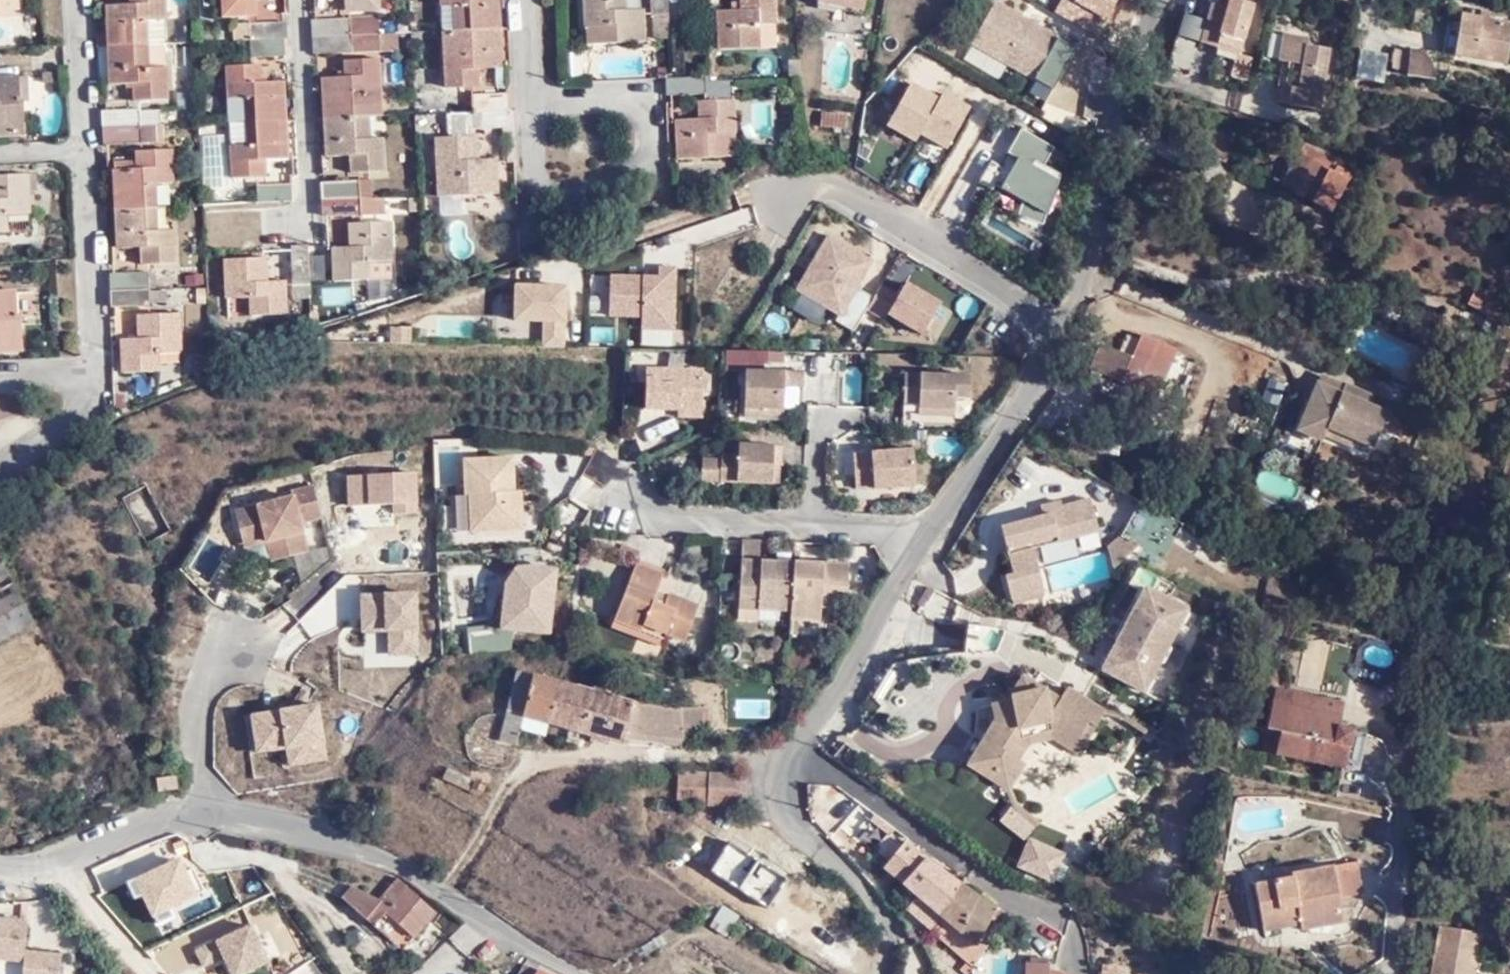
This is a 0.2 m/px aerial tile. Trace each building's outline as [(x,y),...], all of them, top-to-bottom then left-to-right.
[(0,7),(18,6),(18,0),(0,0),(0,9),(0,7)] [(163,16),(168,15),(166,0),(130,0),(108,2),(109,28),(109,45),(111,79),(134,78),(136,97),(172,95),(170,66),(165,66),(151,67),(147,17),(163,16)] [(225,14),(260,12),(260,0),(225,0),(225,14)] [(443,1),(455,2),(456,27),(446,27),(450,81),(483,79),(482,65),(505,63),(500,0),(442,0),(443,1)] [(609,36),(647,34),(646,5),(627,6),(627,0),(587,0),(588,21),(608,20),(609,36)] [(777,0),(743,0),(743,6),(718,8),(720,43),(762,39),(760,19),(779,18),(777,0)] [(1251,0),(1227,0),(1227,1),(1222,0),(1210,0),(1201,38),(1217,42),(1218,38),(1241,43),(1251,0)] [(1058,54),(1069,36),(1009,2),(998,22),(1058,54)] [(673,33),(671,6),(656,6),(657,33),(673,33)] [(1509,26),(1509,19),(1462,8),(1459,11),(1448,8),(1441,48),(1454,50),(1456,53),(1504,63),(1509,26)] [(380,46),(379,31),(377,12),(314,17),(316,50),(380,46)] [(165,66),(163,16),(147,17),(151,67),(165,66)] [(286,50),(284,20),(251,22),(254,53),(286,50)] [(589,38),(609,36),(608,20),(588,21),(589,38)] [(1319,104),(1330,40),(1309,37),(1310,31),(1287,26),(1282,53),(1290,55),(1289,64),(1284,62),(1278,97),(1319,104)] [(98,45),(109,45),(109,28),(97,28),(98,45)] [(398,30),(379,31),(380,46),(399,45),(398,30)] [(100,79),(111,79),(109,45),(98,45),(100,79)] [(1420,47),(1410,46),(1407,71),(1427,73),(1429,59),(1420,47)] [(1360,49),(1356,78),(1383,84),(1387,55),(1360,49)] [(1227,76),(1247,79),(1251,58),(1231,54),(1227,76)] [(373,135),(371,111),(370,89),(382,88),(381,57),(345,59),(345,74),(323,75),(328,151),(351,149),(353,168),(386,165),(384,134),(373,135)] [(250,140),(233,140),(234,173),(268,171),(268,155),(291,154),(287,77),(264,77),(262,61),(228,64),(229,94),(247,94),(249,117),(250,140)] [(662,64),(663,74),(676,72),(675,63),(662,64)] [(708,71),(671,74),(672,90),(710,87),(708,71)] [(0,74),(0,132),(27,130),(25,98),(21,98),(21,73),(0,74)] [(888,130),(948,158),(971,109),(911,81),(888,130)] [(384,109),(382,88),(370,89),(371,111),(384,109)] [(512,105),(511,91),(475,93),(476,108),(470,108),(472,123),(507,121),(507,105),(512,105)] [(740,147),(736,92),(702,94),(703,113),(679,115),(682,151),(740,147)] [(159,107),(103,111),(106,139),(167,136),(166,123),(160,123),(159,107)] [(847,115),(822,112),(821,127),(846,129),(847,115)] [(233,120),(233,140),(250,140),(249,117),(233,120)] [(1046,166),(1055,147),(1011,124),(980,183),(1022,204),(1015,217),(1039,229),(1066,176),(1046,166)] [(478,133),(438,136),(440,162),(441,190),(500,186),(498,157),(482,159),(478,133)] [(227,134),(201,135),(204,187),(229,185),(227,134)] [(136,159),(114,160),(118,242),(141,242),(143,259),(179,257),(179,226),(161,226),(158,177),(177,175),(175,147),(136,149),(136,159)] [(1333,202),(1347,168),(1296,147),(1281,180),(1333,202)] [(0,173),(0,229),(12,228),(12,210),(34,209),(33,188),(41,187),(39,171),(0,173)] [(373,195),(370,177),(326,180),(329,213),(361,211),(386,208),(385,194),(373,195)] [(293,198),(293,181),(261,183),(262,200),(293,198)] [(372,259),(394,257),(393,218),(350,222),(351,245),(334,246),(336,276),(373,273),(372,259)] [(794,297),(857,327),(865,310),(926,339),(944,303),(907,285),(902,294),(880,283),(874,296),(860,289),(875,259),(825,234),(794,297)] [(310,244),(296,244),(298,295),(313,294),(310,244)] [(271,254),(230,257),(231,293),(253,292),(254,311),(290,310),(287,277),(274,277),(271,254)] [(393,271),(394,257),(372,259),(373,273),(393,271)] [(151,300),(150,269),(112,272),(113,303),(151,300)] [(677,331),(678,272),(608,271),(607,319),(638,319),(638,330),(677,331)] [(1485,305),(1499,310),(1492,327),(1491,329),(1505,336),(1493,373),(1505,377),(1509,368),(1509,306),(1492,298),(1493,295),(1496,289),(1472,279),(1469,287),(1466,295),(1485,305)] [(540,330),(540,347),(567,347),(567,287),(507,287),(507,330),(540,330)] [(0,290),(0,345),(27,345),(26,337),(25,310),(21,309),(20,289),(0,290)] [(228,302),(228,317),(247,317),(247,302),(228,302)] [(1479,320),(1492,327),(1499,310),(1485,305),(1479,320)] [(182,309),(141,312),(141,336),(125,338),(126,367),(160,364),(160,348),(185,345),(182,309)] [(389,344),(412,344),(412,327),(389,328),(389,344)] [(1145,329),(1136,352),(1105,340),(1096,361),(1117,369),(1113,381),(1141,392),(1163,337),(1145,329)] [(749,381),(742,382),(741,412),(780,415),(781,386),(803,386),(804,369),(750,367),(749,381)] [(742,368),(742,382),(749,381),(750,367),(742,368)] [(654,369),(641,403),(639,408),(674,409),(699,409),(701,371),(654,369)] [(643,369),(641,403),(654,369),(643,369)] [(915,402),(914,406),(952,408),(953,395),(966,396),(968,376),(903,374),(902,401),(915,402)] [(1317,384),(1299,430),(1323,440),(1328,428),(1373,447),(1382,427),(1400,436),(1409,412),(1345,385),(1341,394),(1317,384)] [(1213,406),(1202,402),(1196,417),(1207,422),(1213,406)] [(914,406),(914,416),(952,417),(952,408),(914,406)] [(699,409),(674,409),(675,417),(699,418),(699,409)] [(1295,431),(1289,440),(1314,455),(1320,446),(1295,431)] [(771,466),(780,466),(781,446),(738,445),(737,457),(721,457),(721,461),(721,483),(770,484),(771,466)] [(873,486),(873,489),(913,487),(911,449),(853,453),(854,487),(873,486)] [(472,495),(474,530),(524,528),(522,491),(516,491),(515,458),(467,461),(468,496),(472,495)] [(698,482),(721,483),(721,461),(699,461),(698,482)] [(780,485),(780,466),(771,466),(770,484),(780,485)] [(418,511),(417,478),(345,478),(345,511),(418,511)] [(874,504),(914,502),(913,487),(873,489),(874,504)] [(249,568),(329,545),(313,489),(233,512),(249,568)] [(1109,539),(1114,560),(1140,537),(1165,550),(1184,515),(1140,493),(1122,528),(1109,539)] [(1091,495),(1064,503),(1052,507),(1053,510),(1044,512),(1001,525),(1016,573),(1010,576),(1016,596),(1046,586),(1035,546),(1101,527),(1091,495)] [(1041,503),(1044,512),(1053,510),(1052,507),(1064,503),(1062,496),(1041,503)] [(758,536),(741,535),(739,589),(759,589),(758,602),(791,603),(790,614),(821,615),(822,600),(837,600),(838,583),(847,584),(847,577),(848,558),(759,552),(758,536)] [(0,540),(0,636),(39,613),(0,540)] [(637,555),(613,617),(640,626),(642,622),(666,630),(666,631),(683,636),(696,600),(667,589),(664,596),(662,602),(651,599),(653,592),(664,565),(637,555)] [(857,558),(848,558),(847,577),(856,577),(857,558)] [(536,567),(518,567),(508,583),(503,629),(551,633),(557,569),(536,567)] [(1046,586),(1016,596),(1017,601),(1048,592),(1046,586)] [(1145,588),(1089,695),(1160,731),(1216,625),(1145,588)] [(739,601),(739,589),(738,614),(757,615),(758,602),(739,601)] [(739,601),(758,602),(759,589),(739,589),(739,601)] [(664,596),(653,592),(651,599),(662,602),(664,596)] [(925,616),(950,616),(950,593),(926,593),(925,616)] [(419,594),(362,594),(362,663),(419,663),(419,594)] [(640,626),(613,617),(610,622),(662,642),(666,631),(666,630),(642,622),(640,626)] [(973,649),(1001,651),(1003,631),(974,629),(973,649)] [(550,717),(562,679),(522,665),(500,734),(515,740),(524,710),(550,717)] [(1000,717),(992,714),(969,752),(1003,772),(1015,754),(1010,751),(1021,733),(1051,726),(1054,728),(1050,733),(1070,745),(1097,703),(1065,683),(1057,695),(1020,671),(1003,694),(1008,706),(1000,717)] [(550,717),(574,724),(585,686),(562,679),(550,717)] [(612,695),(585,686),(574,724),(600,732),(612,695)] [(1352,768),(1362,726),(1346,722),(1350,702),(1280,686),(1271,726),(1285,730),(1281,752),(1352,768)] [(988,699),(992,714),(1000,717),(1008,706),(1003,694),(988,699)] [(634,701),(612,695),(600,732),(623,740),(634,701)] [(634,701),(623,740),(688,739),(692,732),(695,732),(695,724),(705,724),(704,705),(683,706),(671,706),(652,706),(634,701)] [(1104,707),(1097,703),(1074,740),(1070,745),(1076,750),(1104,707)] [(322,706),(250,712),(254,758),(279,756),(280,768),(327,764),(322,706)] [(1003,772),(969,752),(965,759),(1007,783),(1023,757),(1016,752),(1025,739),(1050,733),(1054,728),(1051,726),(1021,733),(1010,751),(1015,754),(1003,772)] [(610,737),(623,741),(623,740),(600,732),(598,738),(609,741),(610,737)] [(154,774),(155,791),(175,784),(173,771),(154,774)] [(677,800),(706,800),(707,773),(678,773),(677,800)] [(707,773),(706,800),(738,801),(739,775),(707,773)] [(1138,777),(1130,787),(1137,794),(1146,784),(1138,777)] [(1025,841),(1038,824),(1013,805),(999,822),(1025,841)] [(882,860),(889,866),(908,842),(950,874),(954,869),(905,832),(882,860)] [(1016,869),(1059,886),(1071,855),(1028,839),(1016,869)] [(930,899),(950,874),(908,842),(889,866),(915,888),(904,899),(920,911),(922,909),(930,899)] [(1318,855),(1329,888),(1353,879),(1341,848),(1318,855)] [(1335,907),(1329,888),(1318,855),(1279,869),(1281,874),(1244,889),(1252,913),(1287,901),(1293,918),(1294,921),(1335,907)] [(993,898),(954,869),(950,874),(930,899),(922,909),(920,911),(933,923),(943,910),(935,903),(957,878),(970,889),(985,899),(971,933),(976,937),(993,898)] [(378,902),(387,911),(411,935),(433,911),(399,878),(381,896),(346,884),(338,895),(365,918),(378,902)] [(948,913),(970,889),(957,878),(935,903),(943,910),(948,913)] [(961,924),(968,931),(971,933),(985,899),(970,889),(948,913),(961,924)] [(1002,904),(993,898),(988,909),(996,914),(1002,904)] [(1258,930),(1293,918),(1287,901),(1252,913),(1258,930)] [(372,926),(387,911),(378,902),(365,918),(372,926)] [(726,933),(739,917),(727,907),(714,922),(726,933)] [(961,924),(948,913),(943,910),(933,923),(951,938),(961,924)] [(0,919),(0,959),(23,960),(22,973),(61,973),(62,952),(28,947),(30,920),(0,919)] [(1485,932),(1439,923),(1429,973),(1476,973),(1485,932)] [(194,950),(205,973),(272,973),(274,973),(252,924),(194,950)] [(954,934),(951,938),(959,944),(968,931),(961,924),(954,934)] [(959,944),(971,954),(981,941),(976,937),(971,933),(968,931),(959,944)] [(1048,956),(1025,954),(1024,973),(1048,973),(1048,956)] [(535,969),(522,962),(516,973),(532,973),(535,969)]
